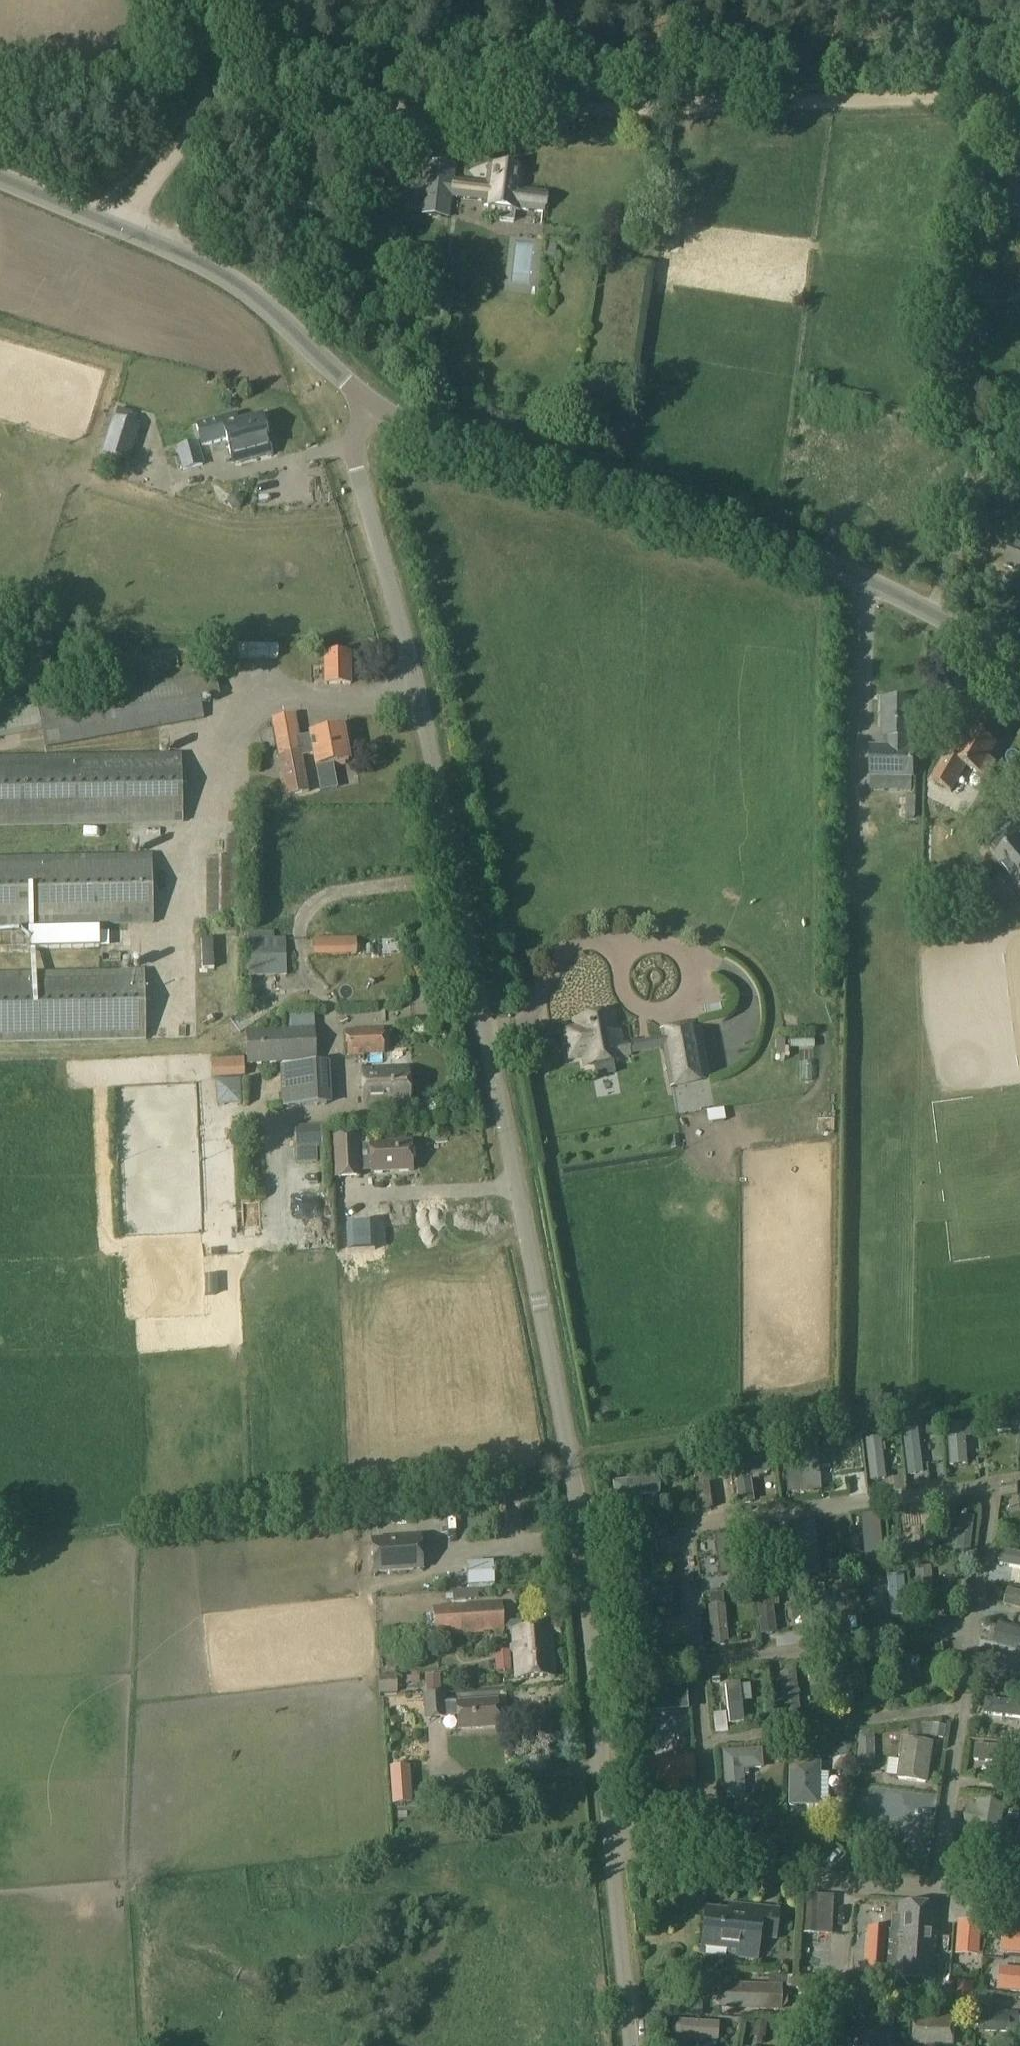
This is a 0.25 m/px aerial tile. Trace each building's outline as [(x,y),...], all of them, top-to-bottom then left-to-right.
[(425,162),(422,200),(420,215),(448,219),(450,198),(453,178),(454,165),(425,162)] [(475,181),(473,200),(484,201),(484,205),(487,205),(486,209),(487,209),(486,220),(514,223),(515,212),(516,213),(517,209),(543,212),(543,209),(546,210),(547,195),(545,195),(545,193),(522,190),(524,171),(488,166),(487,183),(475,181)] [(1008,177),(1009,207),(1019,206),(1019,177),(1008,177)] [(1010,211),(1010,221),(1019,221),(1019,211),(1010,211)] [(555,258),(556,244),(546,242),(544,257),(555,258)] [(529,295),(532,257),(512,256),(510,294),(529,295)] [(262,417),(238,424),(236,414),(195,424),(200,443),(225,437),(232,463),(271,453),(262,417)] [(103,452),(128,460),(139,425),(114,418),(103,452)] [(183,471),(204,466),(197,442),(177,448),(183,471)] [(231,495),(227,502),(231,509),(240,509),(243,502),(239,494),(231,495)] [(1003,566),(1019,573),(1019,544),(1014,541),(1003,566)] [(278,647),(237,646),(237,657),(277,658),(278,647)] [(350,683),(349,653),(323,654),(324,684),(350,683)] [(216,675),(213,661),(192,664),(194,676),(38,704),(38,705),(0,712),(0,738),(42,730),(45,748),(204,718),(201,703),(200,702),(199,697),(219,693),(219,692),(216,675)] [(882,738),(886,738),(886,746),(870,746),(869,778),(915,779),(914,747),(910,747),(910,738),(914,738),(915,700),(883,699),(882,738)] [(295,714),(271,719),(273,729),(276,748),(278,757),(302,753),(313,751),(315,767),(332,764),(348,761),(343,729),(310,735),(310,736),(299,737),(295,714)] [(273,729),(259,732),(262,750),(276,748),(273,729)] [(956,760),(945,753),(930,780),(951,792),(966,766),(987,778),(996,763),(988,758),(997,745),(973,731),(956,760)] [(165,754),(0,757),(0,827),(183,823),(181,753),(165,754)] [(302,753),(278,757),(285,796),(309,792),(302,753)] [(953,807),(968,784),(961,780),(946,803),(953,807)] [(987,889),(1001,906),(1019,890),(1019,891),(1019,820),(1012,827),(1000,836),(990,844),(999,856),(994,860),(1006,874),(987,889)] [(207,858),(206,919),(241,920),(240,836),(227,836),(227,858),(207,858)] [(133,854),(0,858),(0,927),(153,924),(152,854),(137,854),(135,855),(133,854)] [(273,930),(248,930),(249,976),(286,976),(285,939),(274,939),(273,930)] [(402,936),(366,936),(366,948),(378,948),(378,953),(403,953),(402,936)] [(346,955),(346,944),(346,937),(314,937),(314,955),(346,955)] [(215,993),(213,954),(201,954),(203,994),(215,993)] [(124,970),(0,973),(0,1043),(146,1040),(144,970),(128,970),(126,971),(124,970)] [(578,1029),(564,1031),(569,1058),(569,1062),(582,1060),(583,1068),(594,1067),(595,1077),(614,1074),(613,1064),(625,1062),(624,1058),(631,1057),(630,1052),(629,1044),(629,1043),(623,1044),(621,1032),(616,1032),(615,1025),(613,1014),(576,1020),(578,1029)] [(694,1025),(660,1031),(661,1038),(663,1046),(669,1083),(670,1088),(674,1087),(674,1090),(701,1085),(700,1084),(702,1083),(702,1082),(704,1082),(694,1025)] [(316,1062),(315,1027),(245,1031),(247,1066),(316,1062)] [(384,1055),(383,1029),(345,1030),(346,1057),(384,1055)] [(245,1077),(244,1058),(210,1060),(211,1078),(245,1077)] [(325,1063),(317,1063),(280,1065),(282,1106),(328,1104),(325,1063)] [(365,1106),(408,1104),(407,1068),(364,1070),(365,1106)] [(613,1089),(595,1094),(599,1107),(616,1102),(613,1089)] [(415,1123),(414,1104),(361,1106),(361,1125),(415,1123)] [(707,1127),(708,1139),(725,1136),(723,1125),(707,1127)] [(319,1130),(294,1131),(295,1162),(318,1161),(318,1148),(320,1148),(319,1130)] [(333,1138),(335,1179),(360,1178),(359,1164),(371,1164),(371,1172),(412,1170),(411,1143),(370,1144),(370,1146),(359,1146),(358,1137),(333,1138)] [(679,1137),(669,1139),(671,1150),(681,1148),(679,1137)] [(308,1234),(327,1234),(328,1214),(308,1214),(308,1234)] [(373,1225),(346,1226),(347,1251),(374,1250),(373,1225)] [(982,1417),(971,1417),(971,1428),(982,1427),(982,1417)] [(968,1425),(963,1426),(963,1425),(946,1426),(949,1468),(966,1466),(964,1439),(969,1438),(968,1425)] [(763,1439),(746,1442),(748,1456),(765,1453),(763,1439)] [(834,1442),(822,1444),(824,1456),(836,1454),(834,1442)] [(788,1492),(819,1490),(816,1450),(785,1452),(788,1492)] [(721,1456),(707,1458),(709,1478),(723,1476),(721,1456)] [(731,1461),(737,1503),(752,1501),(749,1475),(765,1473),(763,1457),(731,1461)] [(838,1492),(839,1463),(826,1462),(825,1491),(838,1492)] [(611,1479),(615,1515),(629,1514),(627,1494),(656,1491),(654,1475),(611,1479)] [(945,1536),(943,1551),(970,1554),(973,1519),(959,1517),(957,1538),(945,1536)] [(715,1538),(719,1575),(740,1573),(736,1535),(715,1538)] [(423,1570),(421,1536),(369,1539),(371,1574),(423,1570)] [(636,1544),(620,1545),(621,1554),(637,1553),(636,1544)] [(785,1544),(753,1546),(755,1564),(787,1562),(785,1544)] [(857,1558),(844,1560),(845,1570),(858,1568),(857,1558)] [(840,1561),(827,1563),(828,1573),(841,1571),(840,1561)] [(938,1563),(939,1577),(953,1576),(952,1562),(938,1563)] [(492,1582),(491,1563),(466,1565),(467,1584),(492,1582)] [(929,1566),(927,1566),(912,1567),(916,1612),(931,1611),(930,1600),(938,1599),(937,1586),(930,1587),(929,1566)] [(793,1567),(781,1568),(782,1578),(795,1577),(793,1567)] [(639,1590),(638,1579),(637,1570),(622,1571),(625,1607),(669,1603),(667,1587),(639,1590)] [(797,1579),(786,1581),(788,1595),(799,1594),(797,1579)] [(853,1580),(839,1581),(840,1591),(854,1590),(853,1580)] [(493,1584),(449,1586),(450,1604),(494,1603),(493,1584)] [(777,1592),(755,1595),(760,1635),(775,1633),(772,1606),(778,1605),(777,1592)] [(723,1605),(722,1593),(709,1594),(710,1606),(723,1605)] [(503,1624),(502,1604),(459,1606),(461,1635),(503,1633),(503,1629),(512,1629),(515,1677),(554,1675),(551,1627),(520,1628),(520,1623),(503,1624)] [(461,1635),(459,1606),(433,1607),(434,1637),(461,1635)] [(1010,1608),(1006,1620),(1019,1624),(1019,1610),(1010,1608)] [(637,1615),(624,1616),(626,1634),(639,1633),(637,1615)] [(720,1621),(706,1621),(707,1638),(720,1637),(720,1621)] [(952,1664),(952,1654),(939,1654),(939,1664),(952,1664)] [(881,1658),(870,1659),(870,1668),(881,1668),(881,1658)] [(823,1668),(807,1670),(809,1682),(824,1680),(823,1668)] [(379,1675),(379,1693),(397,1692),(396,1674),(379,1675)] [(419,1675),(404,1676),(405,1683),(419,1682),(419,1675)] [(733,1677),(717,1680),(723,1723),(739,1721),(733,1677)] [(686,1683),(639,1687),(641,1712),(689,1707),(686,1683)] [(446,1702),(445,1692),(424,1693),(425,1718),(447,1717),(446,1702)] [(499,1725),(497,1699),(456,1702),(458,1728),(499,1725)] [(1011,1741),(1019,1742),(1019,1732),(1011,1731),(1011,1741)] [(838,1737),(833,1743),(834,1751),(840,1756),(847,1755),(852,1749),(851,1741),(845,1737),(838,1737)] [(901,1737),(895,1777),(924,1782),(930,1741),(901,1737)] [(789,1741),(789,1755),(811,1755),(811,1741),(789,1741)] [(1019,1761),(1013,1760),(1014,1747),(972,1743),(970,1758),(1004,1762),(1003,1772),(1017,1774),(1019,1761)] [(768,1745),(768,1763),(782,1763),(782,1745),(768,1745)] [(758,1748),(721,1751),(725,1798),(742,1796),(740,1776),(748,1775),(747,1768),(760,1767),(758,1748)] [(667,1781),(677,1780),(694,1778),(692,1758),(648,1762),(650,1782),(667,1781)] [(789,1761),(788,1806),(819,1806),(820,1773),(820,1762),(789,1761)] [(1003,1780),(1001,1791),(1014,1793),(1016,1782),(1003,1780)] [(1008,1809),(1007,1820),(1017,1821),(1018,1811),(1008,1809)] [(755,1819),(746,1819),(746,1830),(750,1834),(759,1821),(755,1819)] [(835,1835),(834,1842),(847,1843),(848,1831),(840,1830),(835,1835)] [(803,1895),(801,1934),(816,1934),(816,1918),(832,1918),(833,1896),(817,1896),(803,1895)] [(868,1925),(867,1948),(866,1977),(933,1981),(938,1906),(898,1903),(897,1914),(889,1913),(888,1927),(868,1925)] [(730,1905),(729,1913),(706,1910),(702,1945),(729,1948),(728,1955),(758,1958),(760,1936),(776,1938),(779,1911),(730,1905)] [(956,1920),(954,1954),(978,1956),(980,1922),(956,1920)] [(1000,1948),(1019,1950),(1019,1929),(1001,1928),(1000,1948)] [(998,1965),(996,1987),(1019,1989),(1019,1967),(998,1965)] [(972,1983),(956,1982),(953,2011),(969,2013),(972,1983)] [(720,1984),(720,2009),(780,2011),(780,2008),(783,2008),(787,2004),(787,1995),(784,1991),(781,1991),(781,1986),(720,1984)] [(977,1994),(976,2006),(991,2008),(992,1996),(977,1994)] [(1016,2032),(1017,2012),(980,2010),(979,2030),(1016,2032)] [(911,2015),(910,2043),(950,2044),(951,2016),(911,2015)] [(687,2038),(715,2040),(715,2021),(671,2019),(669,2045),(687,2045),(687,2038)] [(908,2020),(895,2019),(895,2031),(908,2031),(908,2020)] [(853,2045),(889,2045),(890,2021),(853,2021),(853,2045)]
